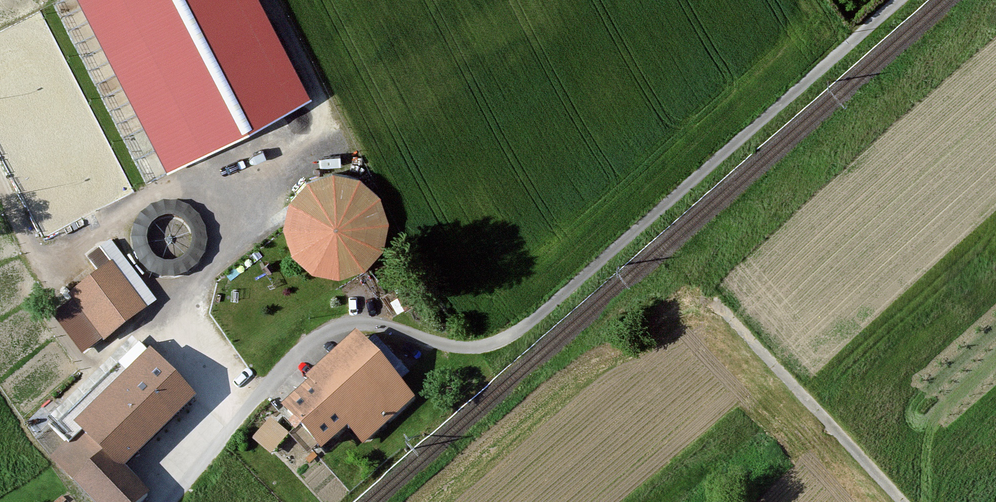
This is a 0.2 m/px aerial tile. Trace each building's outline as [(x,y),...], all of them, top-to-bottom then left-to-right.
[(169,170),(310,97),(259,0),(80,0),(169,170)] [(398,248),(370,161),(280,190),(308,278),(398,248)] [(158,252),(176,255),(174,267),(197,270),(203,227),(183,224),(181,238),(160,235),(158,252)] [(141,312),(106,266),(65,298),(100,344),(141,312)] [(309,381),(287,400),(324,442),(349,419),(365,436),(414,393),(354,327),(302,373),(309,381)] [(150,346),(75,419),(84,428),(122,467),(197,393),(150,346)] [(271,413),(254,435),(274,451),(291,429),(271,413)] [(148,490),(122,467),(84,428),(53,462),(96,501),(137,501),(148,490)]
